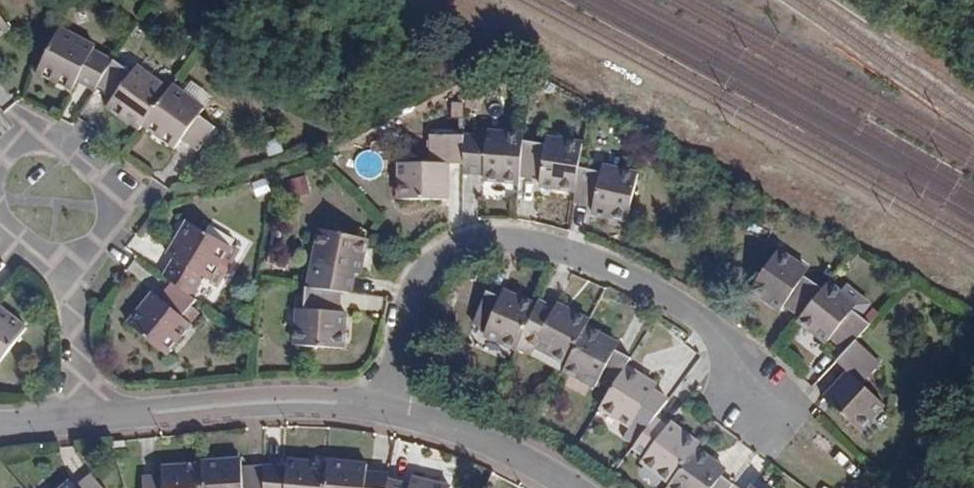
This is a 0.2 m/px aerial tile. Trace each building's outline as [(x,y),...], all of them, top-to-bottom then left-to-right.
[(10,29),(4,20),(0,23),(0,35),(10,29)] [(94,46),(59,28),(40,66),(75,83),(76,81),(93,90),(96,85),(110,63),(91,53),(94,46)] [(130,71),(112,59),(110,63),(96,85),(112,97),(111,99),(144,122),(146,120),(167,89),(134,67),(130,71)] [(71,91),(75,83),(40,66),(36,74),(71,91)] [(203,110),(169,86),(167,89),(146,120),(178,143),(180,139),(198,151),(214,128),(198,116),(203,110)] [(138,130),(141,125),(144,122),(111,99),(105,107),(138,130)] [(173,149),(178,143),(146,120),(144,122),(141,125),(173,149)] [(507,132),(487,130),(486,138),(507,139),(507,132)] [(439,161),(446,162),(462,163),(465,137),(465,133),(431,131),(429,161),(399,159),(396,196),(443,199),(445,180),(437,179),(439,161)] [(484,179),(518,182),(518,175),(521,140),(521,132),(507,132),(507,139),(486,138),(465,137),(462,163),(462,171),(483,173),(484,179)] [(564,140),(547,137),(546,144),(562,147),(564,140)] [(537,177),(537,184),(573,189),(578,166),(582,142),(564,140),(562,147),(546,144),(521,140),(518,175),(537,177)] [(445,180),(446,162),(439,161),(437,179),(445,180)] [(620,170),(601,165),(600,171),(618,176),(620,170)] [(625,220),(636,174),(620,170),(618,176),(600,171),(578,166),(573,189),(571,200),(591,205),(590,212),(625,220)] [(291,196),(309,194),(307,175),(289,177),(291,196)] [(190,297),(202,278),(224,245),(189,222),(168,256),(174,261),(164,277),(171,282),(190,297)] [(367,239),(320,229),(316,248),(323,250),(319,267),(315,288),(342,292),(350,292),(353,273),(360,275),(367,239)] [(209,282),(231,249),(224,245),(202,278),(209,282)] [(316,248),(312,265),(319,267),(323,250),(316,248)] [(803,276),(789,267),(793,260),(776,248),(748,287),(778,310),(782,305),(799,317),(820,289),(803,276)] [(803,276),(807,270),(793,260),(789,267),(803,276)] [(193,299),(190,297),(171,282),(159,298),(152,293),(129,325),(161,350),(185,318),(182,315),(193,299)] [(826,283),(820,289),(799,317),(796,321),(823,342),(828,336),(846,349),(855,339),(868,325),(850,311),(837,301),(841,295),(826,283)] [(347,310),(340,310),(342,292),(315,288),(308,287),(306,306),(305,324),(297,323),(296,344),(342,349),(347,310)] [(484,334),(516,350),(524,334),(536,307),(521,299),(518,306),(500,298),(486,291),(472,321),(486,328),(484,334)] [(521,299),(505,291),(500,298),(518,306),(521,299)] [(850,311),(854,306),(841,295),(837,301),(850,311)] [(527,345),(533,348),(566,364),(585,326),(589,320),(573,312),(570,319),(553,309),(539,302),(536,307),(524,334),(531,337),(527,345)] [(573,312),(556,303),(553,309),(570,319),(573,312)] [(306,306),(298,305),(297,323),(305,324),(306,306)] [(25,329),(0,308),(0,359),(25,329)] [(168,355),(192,323),(185,318),(161,350),(168,355)] [(595,387),(599,380),(611,387),(624,367),(630,358),(615,350),(599,342),(602,335),(585,326),(566,364),(563,370),(595,387)] [(615,350),(617,343),(602,335),(599,342),(615,350)] [(880,362),(855,339),(846,349),(836,361),(847,371),(853,377),(841,389),(835,384),(822,398),(855,430),(882,403),(860,384),(880,362)] [(629,427),(633,421),(646,430),(652,421),(666,402),(652,392),(637,383),(640,377),(624,367),(611,387),(598,408),(629,427)] [(847,371),(835,384),(841,389),(853,377),(847,371)] [(652,392),(655,387),(640,377),(637,383),(652,392)] [(643,459),(640,465),(668,486),(693,451),(697,446),(683,436),(679,441),(663,430),(652,421),(646,430),(632,450),(643,459)] [(683,436),(667,424),(663,430),(679,441),(683,436)] [(730,487),(717,478),(703,468),(707,461),(693,451),(668,486),(667,487),(729,487),(730,487)] [(264,465),(263,465),(241,467),(240,459),(200,462),(200,465),(202,487),(264,487),(264,465)] [(328,464),(287,459),(287,467),(264,465),(264,487),(326,487),(328,464)] [(450,487),(413,477),(410,487),(388,480),(389,474),(367,473),(367,464),(328,461),(328,464),(326,487),(449,487),(450,487)] [(717,478),(722,472),(707,461),(703,468),(717,478)] [(200,465),(160,468),(161,475),(141,477),(142,487),(202,487),(200,465)] [(90,476),(77,487),(102,487),(90,476)]
